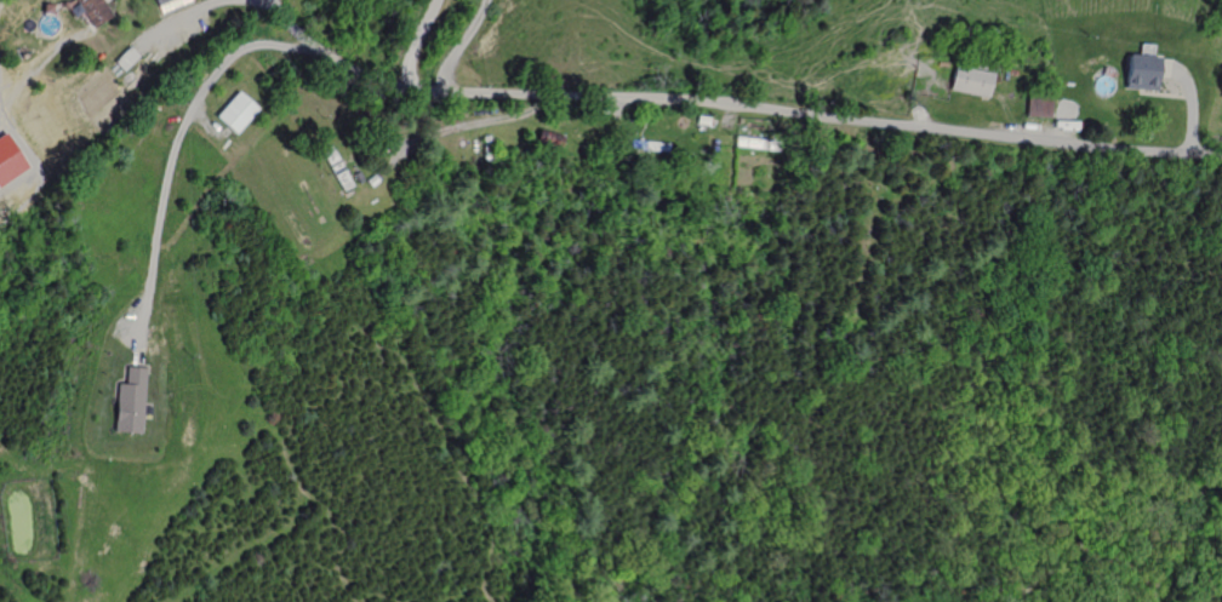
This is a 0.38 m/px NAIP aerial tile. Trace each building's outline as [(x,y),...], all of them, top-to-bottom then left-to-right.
[(116,16),(107,0),(80,0),(81,2),(74,7),(79,16),(87,11),(98,28),(116,16)] [(194,0),(158,0),(164,13),(194,0)] [(57,12),(57,2),(48,2),(48,12),(57,12)] [(129,70),(143,56),(133,46),(119,61),(129,70)] [(1125,87),(1142,88),(1155,90),(1158,64),(1158,56),(1129,53),(1125,87)] [(988,98),(993,73),(957,65),(950,90),(988,98)] [(1026,114),(1028,88),(1052,91),(1050,116),(1026,114)] [(238,133),(259,109),(241,92),(218,116),(238,133)] [(708,125),(709,117),(697,115),(696,124),(708,125)] [(559,145),(563,134),(538,127),(535,138),(559,145)] [(35,166),(12,131),(0,139),(0,179),(5,187),(35,166)] [(490,156),(491,136),(482,134),(481,156),(490,156)] [(735,144),(736,134),(781,142),(778,150),(735,144)] [(666,150),(667,143),(640,141),(640,137),(639,137),(636,137),(636,139),(629,139),(628,147),(666,150)] [(350,185),(329,147),(319,151),(341,191),(350,185)] [(606,160),(609,151),(603,150),(600,159),(606,160)] [(356,183),(361,179),(356,171),(350,174),(356,183)] [(370,187),(377,180),(371,173),(364,180),(370,187)] [(142,431),(147,367),(142,367),(127,366),(126,383),(119,383),(115,430),(142,431)]
